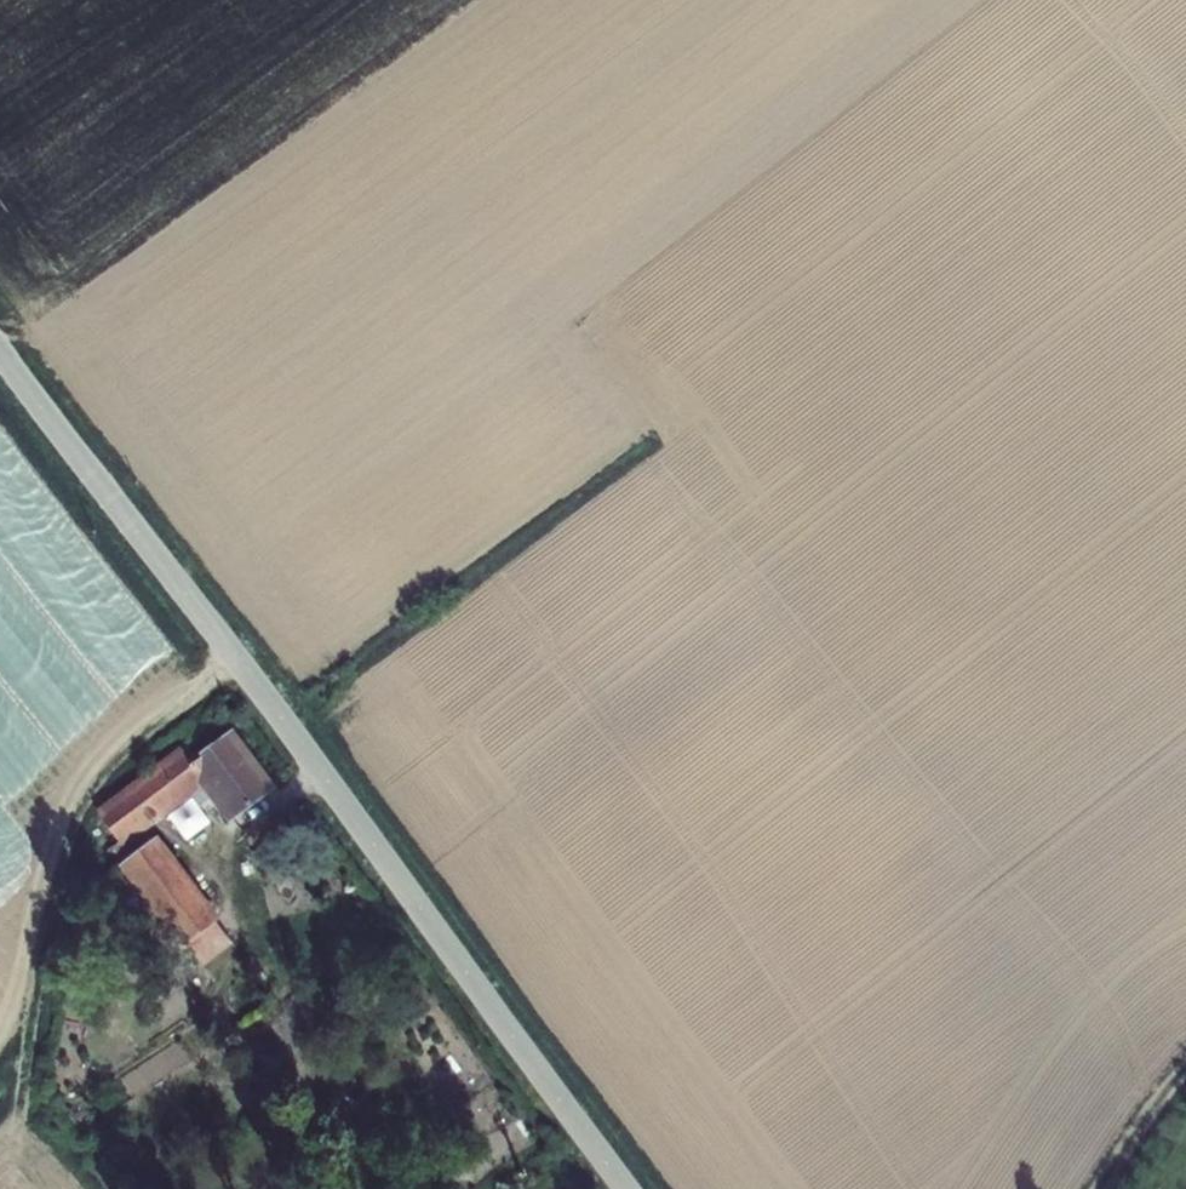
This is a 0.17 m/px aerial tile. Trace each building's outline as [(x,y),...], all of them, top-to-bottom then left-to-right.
[(278,786),(233,726),(199,750),(201,753),(192,759),(181,744),(97,808),(121,841),(112,847),(123,860),(118,864),(180,945),(184,941),(216,918),(221,915),(160,833),(153,837),(150,833),(157,829),(154,824),(191,796),(203,787),(212,799),(229,822),(278,786)] [(203,787),(191,796),(200,807),(212,799),(203,787)] [(216,918),(184,941),(203,965),(234,943),(216,918)]
